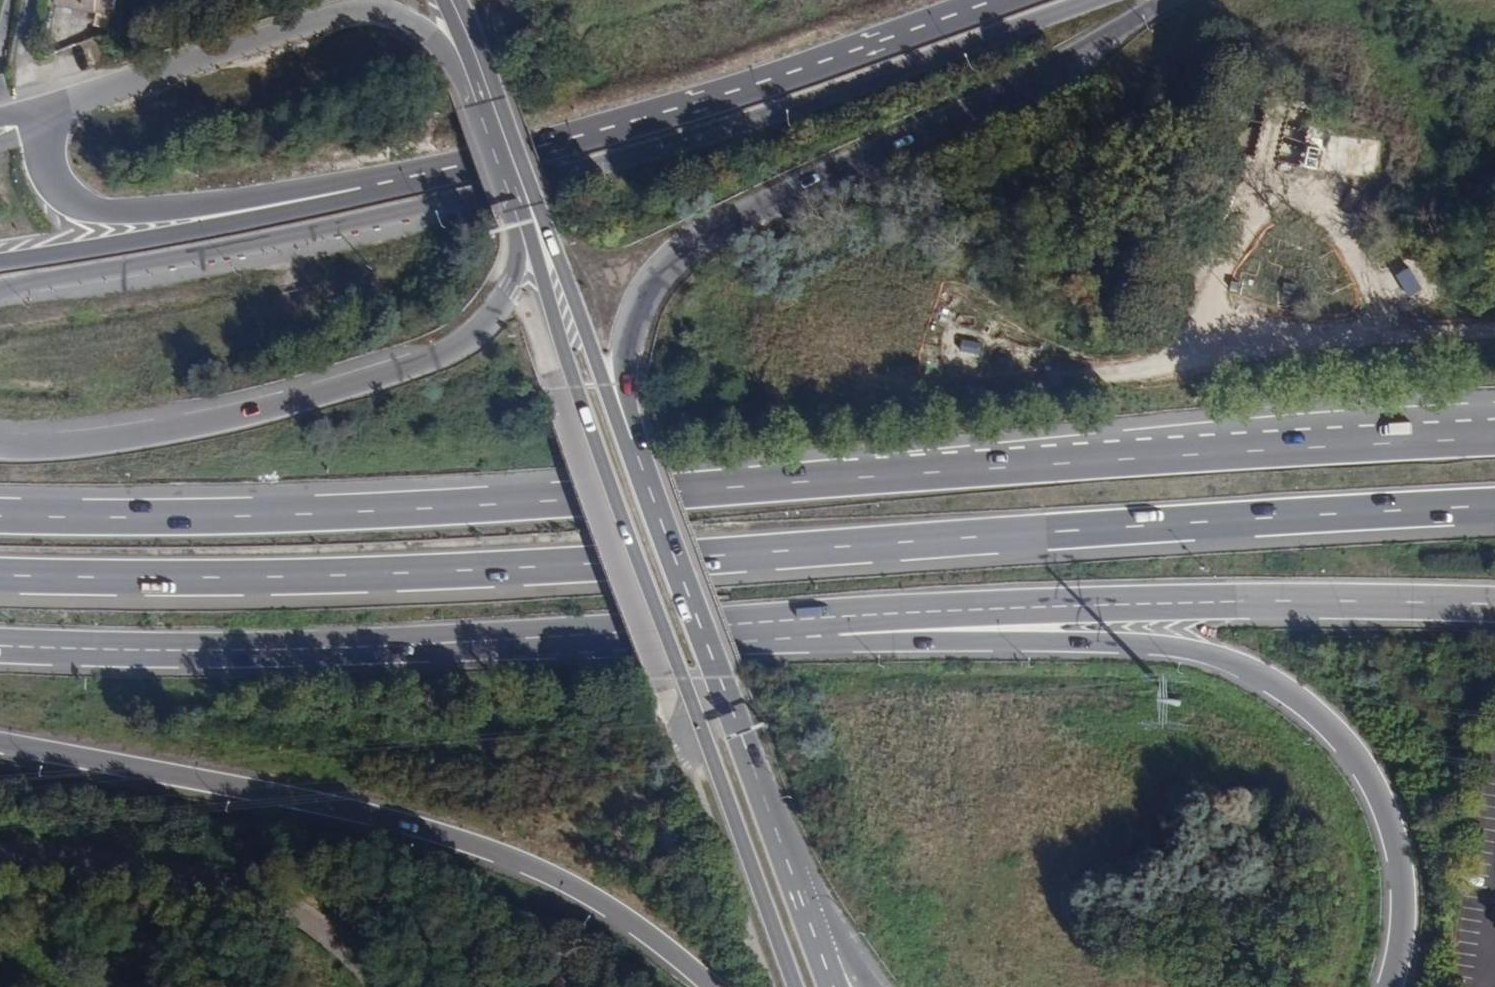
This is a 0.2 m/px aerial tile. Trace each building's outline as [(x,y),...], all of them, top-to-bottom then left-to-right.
[(115,16),(118,0),(58,0),(56,6),(96,15),(97,12),(115,16)]
